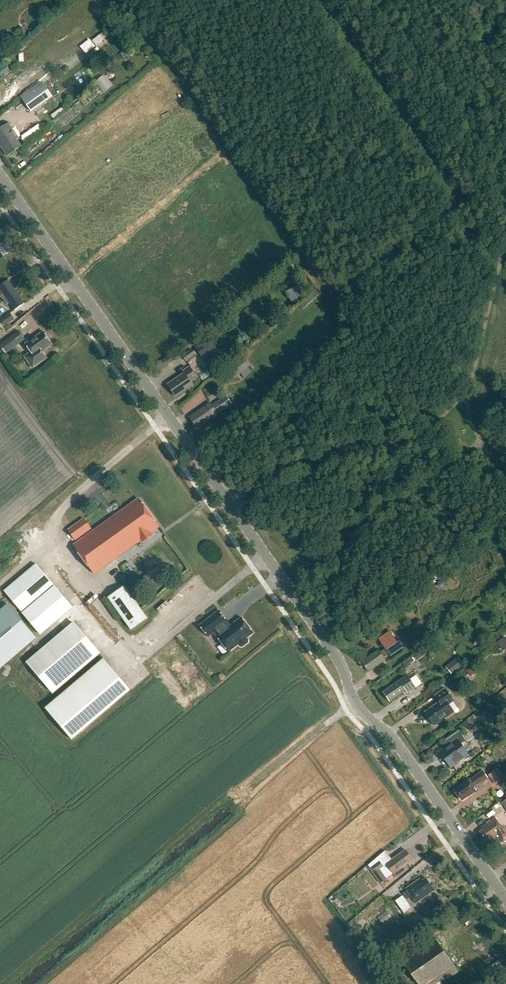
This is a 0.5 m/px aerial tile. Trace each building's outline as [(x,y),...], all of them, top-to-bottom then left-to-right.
[(93,41),(96,46),(104,40),(100,35),(93,41)] [(90,41),(81,48),(86,54),(95,47),(90,41)] [(43,84),(23,99),(32,112),(52,97),(43,84)] [(8,155),(22,145),(17,138),(19,136),(8,122),(0,128),(0,144),(8,155)] [(0,244),(0,252),(3,257),(13,249),(6,240),(0,244)] [(7,304),(10,302),(15,310),(24,304),(8,280),(0,286),(0,288),(4,295),(2,297),(7,304)] [(321,295),(318,292),(317,291),(300,306),(303,310),(321,295)] [(0,320),(5,326),(15,318),(10,313),(0,320)] [(26,344),(32,352),(43,352),(53,344),(44,331),(26,344)] [(0,348),(6,355),(24,340),(18,333),(0,348)] [(216,348),(210,339),(197,349),(203,357),(216,348)] [(35,358),(32,354),(31,353),(24,358),(33,370),(47,359),(43,353),(35,358)] [(242,360),(226,374),(233,381),(248,368),(242,360)] [(190,366),(183,371),(185,373),(168,385),(176,396),(193,385),(191,381),(197,377),(190,366)] [(218,413),(232,402),(226,394),(212,404),(211,402),(207,405),(190,417),(197,427),(217,412),(218,413)] [(141,540),(143,542),(151,536),(150,534),(159,527),(139,499),(74,545),(94,574),(141,540)] [(84,519),(68,530),(75,540),(91,529),(84,519)] [(22,613),(41,635),(73,607),(55,586),(54,586),(53,585),(53,584),(36,564),(5,591),(22,611),(23,612),(22,613)] [(148,583),(163,573),(159,567),(143,577),(148,583)] [(148,618),(124,586),(108,597),(131,630),(148,618)] [(36,638),(37,638),(8,604),(0,611),(0,669),(36,638)] [(219,611),(200,625),(209,637),(215,632),(217,636),(229,652),(239,644),(240,646),(242,646),(248,642),(248,640),(247,638),(253,633),(241,618),(229,627),(227,623),(228,622),(219,611)] [(28,661),(54,692),(99,653),(73,623),(28,661)] [(362,662),(369,672),(369,671),(385,660),(384,657),(389,654),(391,656),(423,633),(419,627),(397,642),(391,632),(379,640),(385,649),(380,653),(379,650),(363,662),(362,661),(362,662)] [(405,667),(414,661),(411,657),(402,663),(405,667)] [(447,668),(452,674),(464,665),(459,658),(447,668)] [(47,709),(72,740),(131,690),(105,660),(47,709)] [(384,692),(390,702),(407,691),(409,693),(417,688),(409,675),(384,692)] [(417,697),(428,690),(425,685),(414,692),(417,697)] [(425,712),(435,726),(455,712),(449,704),(454,701),(445,689),(435,696),(439,702),(425,712)] [(458,739),(440,752),(451,767),(469,755),(458,739)] [(498,785),(505,779),(505,777),(499,768),(490,775),(498,785)] [(454,790),(462,801),(476,791),(474,788),(488,778),(483,771),(470,780),(469,779),(454,790)] [(503,842),(505,840),(505,829),(505,827),(503,829),(495,818),(481,827),(483,830),(480,833),(486,841),(489,839),(491,841),(496,838),(497,839),(499,839),(500,838),(503,842)] [(406,850),(383,866),(379,861),(369,868),(381,883),(394,874),(397,877),(407,870),(404,866),(413,860),(406,850)] [(409,895),(415,903),(433,890),(423,876),(420,878),(419,877),(404,887),(405,890),(401,893),(405,898),(409,895)] [(394,900),(403,913),(410,907),(401,895),(394,900)] [(435,937),(402,960),(418,983),(428,983),(454,965),(435,937)]
